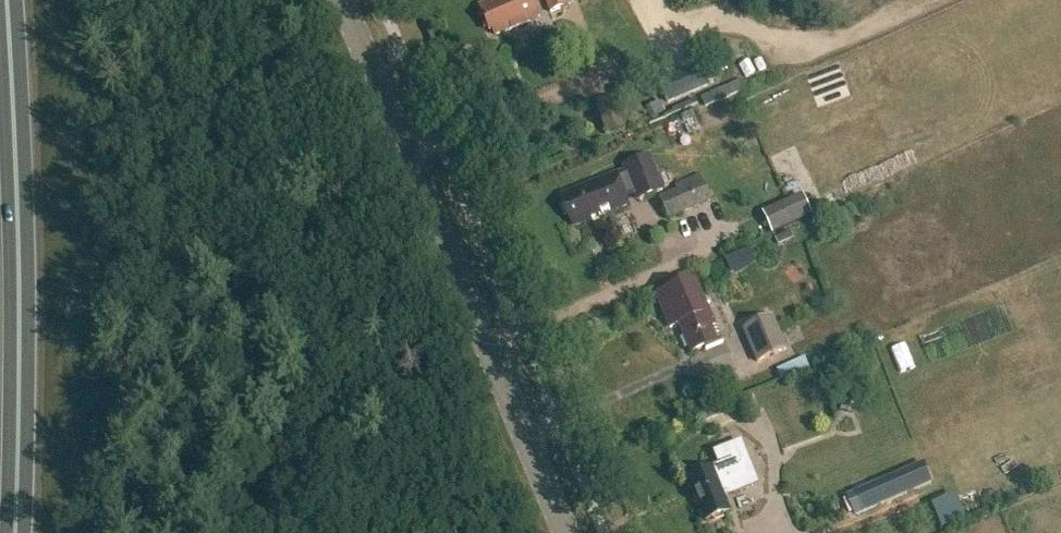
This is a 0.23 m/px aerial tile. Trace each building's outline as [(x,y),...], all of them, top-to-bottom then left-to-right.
[(478,5),(488,31),(489,31),(493,29),(495,36),(533,20),(529,12),(535,10),(538,16),(538,17),(539,17),(532,0),(491,0),(478,5)] [(549,13),(580,0),(545,0),(549,13)] [(672,99),(712,82),(700,54),(660,72),(672,99)] [(596,103),(606,134),(623,128),(613,98),(596,103)] [(660,102),(647,108),(651,118),(665,112),(660,102)] [(559,195),(572,227),(591,219),(591,218),(598,215),(599,216),(628,204),(623,191),(632,187),(637,200),(661,191),(647,157),(624,166),(626,172),(616,176),(615,173),(560,195),(560,194),(559,195)] [(658,198),(665,216),(709,200),(699,176),(674,184),(677,191),(658,198)] [(763,215),(771,233),(811,215),(803,197),(763,215)] [(678,324),(690,353),(704,347),(705,349),(705,350),(722,343),(695,279),(655,296),(669,328),(678,324)] [(742,329),(756,362),(786,350),(772,316),(742,329)] [(756,484),(739,444),(715,453),(720,466),(688,478),(705,522),(728,513),(722,497),(756,484)] [(868,486),(854,493),(862,512),(933,482),(927,466),(925,463),(868,486)]
